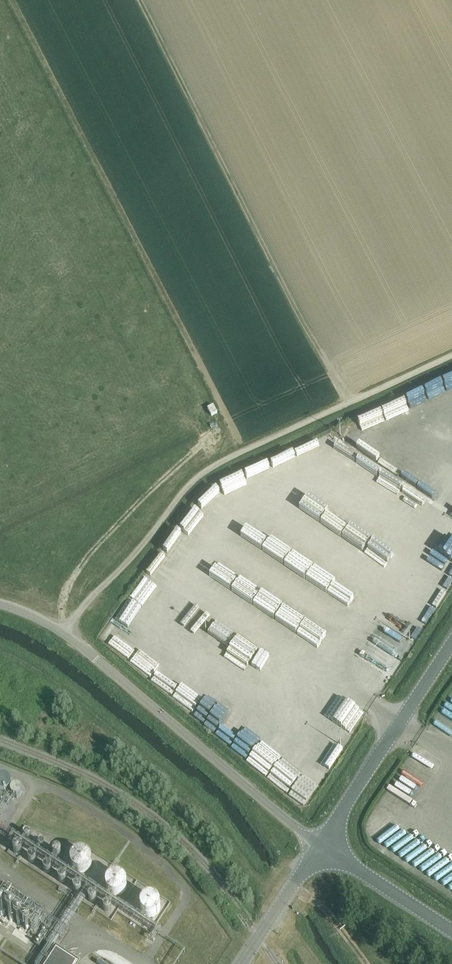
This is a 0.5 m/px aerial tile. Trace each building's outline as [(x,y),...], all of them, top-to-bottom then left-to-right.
[(213,406),(208,409),(212,416),(217,413),(213,406)] [(346,428),(350,436),(359,431),(355,423),(346,428)] [(295,459),(341,442),(337,431),(313,441),(314,444),(292,452),(295,459)] [(382,453),(374,467),(396,478),(404,465),(382,453)] [(266,464),(244,473),(248,483),(270,474),(266,464)] [(223,494),(245,484),(241,474),(219,484),(223,494)] [(356,480),(346,496),(386,523),(408,490),(396,483),(385,499),(356,480)] [(181,527),(189,532),(203,512),(195,507),(181,527)] [(322,546),(293,587),(302,593),(330,552),(322,546)] [(437,602),(447,587),(431,577),(422,593),(437,602)] [(205,599),(219,608),(224,600),(210,592),(205,599)] [(338,606),(347,609),(350,599),(340,596),(338,606)] [(212,621),(217,613),(203,603),(197,611),(212,621)] [(398,646),(410,649),(413,639),(401,636),(398,646)] [(304,746),(328,765),(343,747),(324,732),(314,744),(309,740),(304,746)] [(74,847),(74,857),(77,857),(76,869),(94,869),(95,857),(96,857),(96,848),(74,847)] [(125,869),(107,878),(115,896),(134,888),(125,869)] [(155,892),(143,905),(156,918),(168,905),(155,892)]
